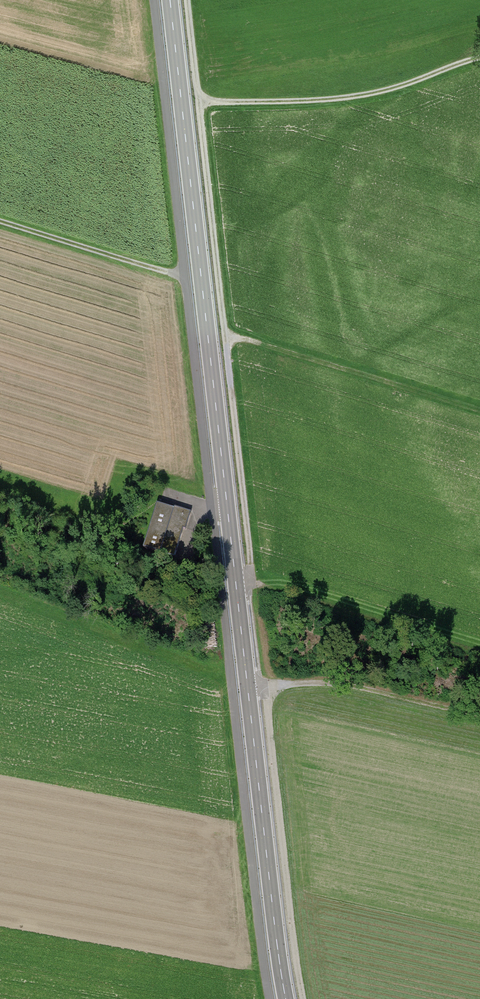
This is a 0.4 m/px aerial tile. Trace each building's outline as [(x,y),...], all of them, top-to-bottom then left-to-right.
[(179,558),(192,513),(156,503),(143,548),(179,558)]
